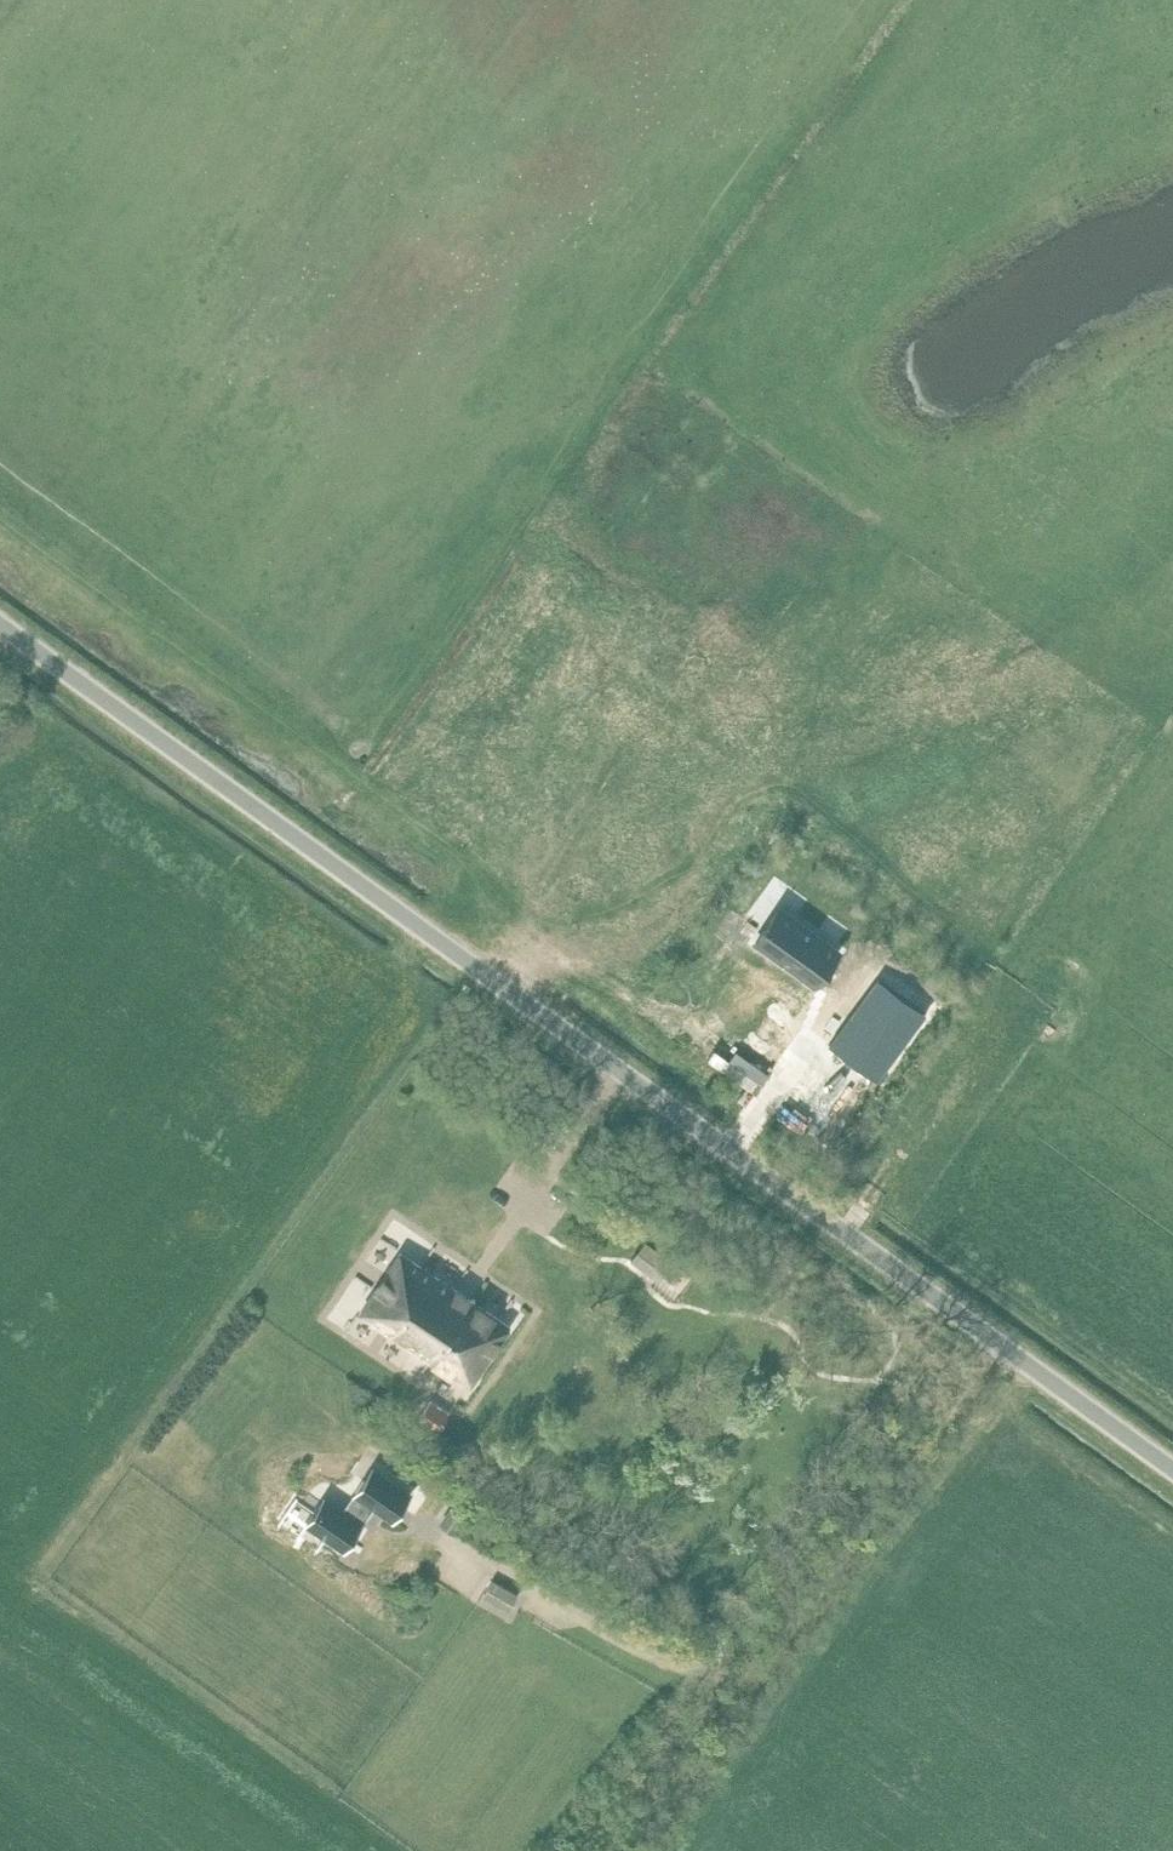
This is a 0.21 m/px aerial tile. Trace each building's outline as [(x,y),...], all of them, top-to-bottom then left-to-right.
[(780,906),(755,940),(814,982),(838,948),(780,906)] [(646,1239),(631,1259),(659,1280),(674,1260),(646,1239)] [(400,1252),(361,1311),(469,1383),(508,1324),(400,1252)] [(430,1400),(418,1418),(437,1431),(449,1413),(430,1400)] [(323,1497),(307,1522),(345,1548),(369,1513),(375,1505),(394,1518),(411,1493),(372,1467),(350,1499),(342,1510),(323,1497)] [(452,1506),(441,1521),(454,1531),(465,1516),(452,1506)] [(492,1579),(485,1592),(510,1607),(517,1593),(492,1579)]
